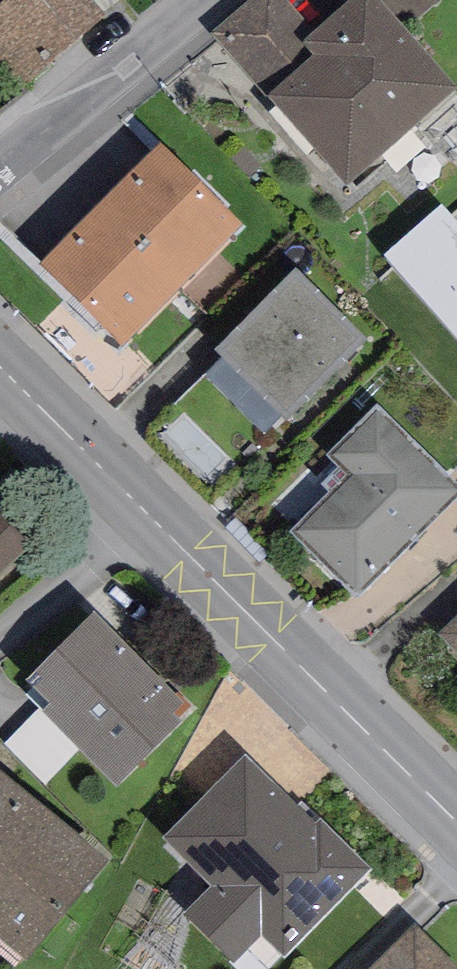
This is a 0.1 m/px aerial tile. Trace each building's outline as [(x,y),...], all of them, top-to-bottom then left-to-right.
[(0,5),(0,57),(24,86),(104,20),(88,0),(6,0),(0,5)] [(376,0),(356,0),(317,35),(286,0),(252,0),(211,36),(348,190),(456,94),(456,91),(404,31),(376,0)] [(404,31),(438,0),(376,0),(404,31)] [(160,149),(97,213),(179,293),(242,229),(160,149)] [(382,260),(456,344),(456,225),(442,208),(382,260)] [(120,352),(179,293),(97,213),(38,271),(120,352)] [(216,356),(288,428),(368,347),(296,276),(216,356)] [(378,410),(327,461),(339,473),(323,489),(330,496),(290,537),(359,603),(456,504),(456,488),(378,410)] [(0,519),(0,580),(30,551),(0,519)] [(437,637),(456,657),(456,618),(437,637)] [(184,706),(94,619),(26,688),(51,712),(44,719),(119,792),(181,728),(172,719),(184,706)] [(318,831),(246,759),(163,841),(213,891),(185,919),(233,968),(260,941),(282,962),(371,873),(323,825),(318,831)] [(26,966),(109,864),(0,777),(0,945),(26,966)] [(415,928),(374,968),(456,968),(415,928)]
